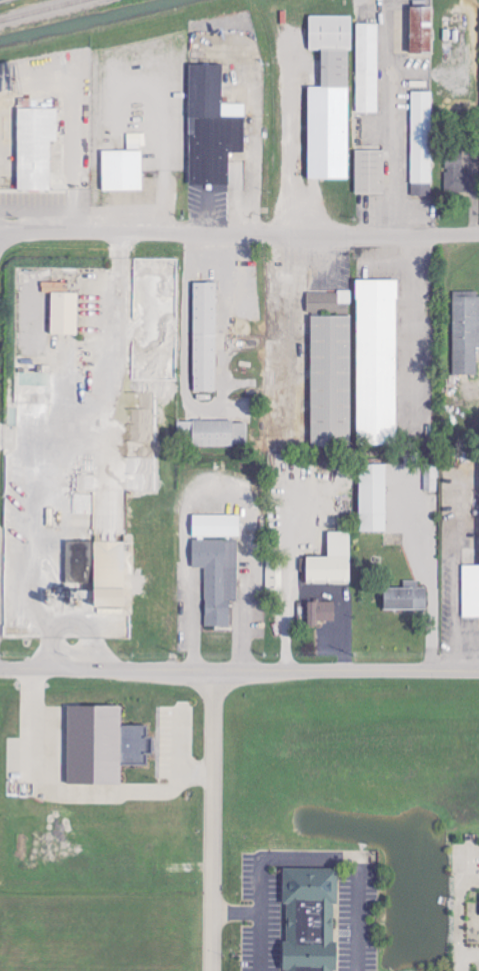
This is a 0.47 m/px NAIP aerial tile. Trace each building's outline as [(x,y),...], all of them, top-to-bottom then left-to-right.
[(411,6),(433,6),(433,53),(411,53),(411,6)] [(309,16),(308,50),(322,51),(348,50),(352,50),(352,16),(309,16)] [(355,24),(377,24),(378,113),(355,113),(355,24)] [(348,50),(348,178),(309,178),(309,85),(322,85),(322,51),(348,50)] [(189,64),(223,64),(222,115),(244,116),(244,151),(229,151),(228,185),(188,184),(189,64)] [(410,92),(430,92),(430,194),(410,195),(410,92)] [(18,109),(58,109),(58,142),(51,142),(51,191),(18,191),(18,109)] [(353,150),(383,150),(383,193),(353,193),(353,150)] [(102,152),(141,151),(141,190),(103,190),(102,152)] [(398,281),(357,281),(357,446),(397,446),(398,281)] [(193,392),(216,393),(217,284),(194,284),(193,392)] [(78,336),(78,293),(51,294),(52,336),(78,336)] [(454,297),(453,375),(477,376),(478,348),(478,297),(454,297)] [(312,449),(352,448),(351,317),(311,317),(312,449)] [(247,446),(247,422),(179,423),(180,447),(247,446)] [(387,466),(360,466),(360,533),(387,533),(387,466)] [(241,516),(193,516),(193,538),(240,538),(241,516)] [(351,534),(329,533),(328,558),(307,558),(307,584),(350,585),(351,534)] [(206,628),(231,627),(230,601),(238,601),(238,540),(192,541),(193,569),(205,568),(206,628)] [(125,543),(95,542),(93,610),(124,611),(125,543)] [(463,566),(463,618),(478,618),(478,566),(463,566)] [(384,590),(384,612),(428,610),(427,588),(419,588),(419,581),(404,582),(404,589),(384,590)] [(336,603),(307,602),(306,628),(319,628),(319,622),(335,622),(336,603)] [(67,787),(121,787),(121,767),(146,767),(146,756),(154,756),(154,738),(148,738),(149,727),(122,727),(122,708),(68,708),(67,787)] [(285,868),(285,970),(336,970),(335,868),(285,868)]
